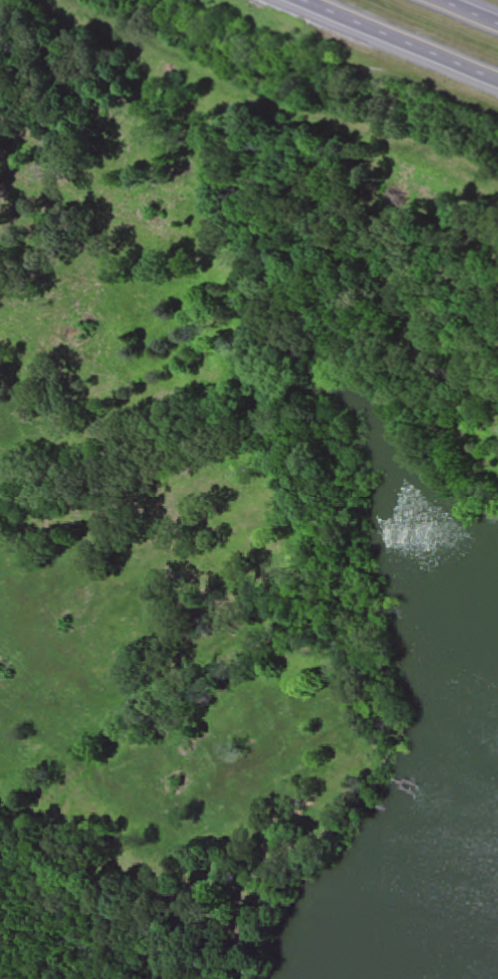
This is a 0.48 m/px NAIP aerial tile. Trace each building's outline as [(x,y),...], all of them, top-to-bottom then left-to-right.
[(396,784),(400,787),(398,791),(412,797),(413,794),(403,790),(405,785),(416,790),(417,787),(403,780),(401,784),(397,782),(396,784)]
